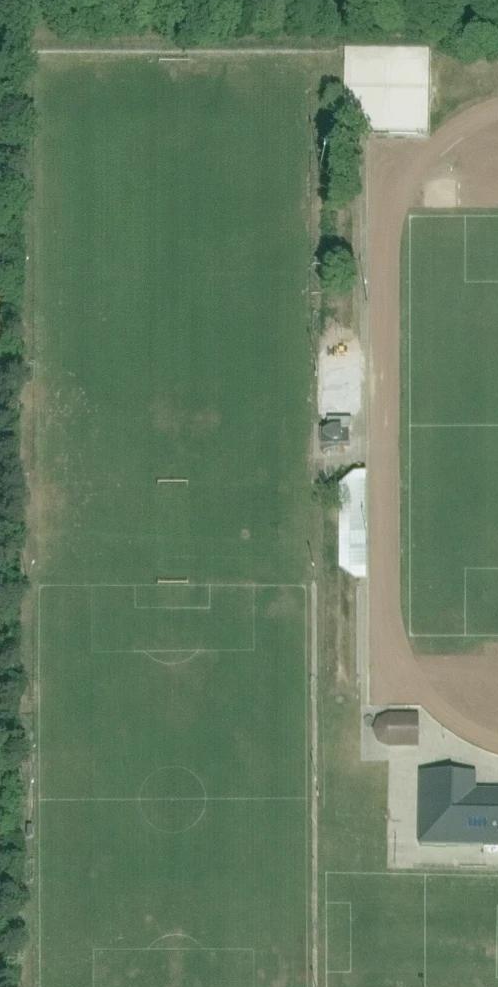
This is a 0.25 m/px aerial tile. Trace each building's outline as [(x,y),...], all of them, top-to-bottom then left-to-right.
[(319,448),(348,447),(347,433),(352,433),(352,421),(325,422),(326,431),(318,432),(319,448)] [(373,477),(331,477),(332,586),(375,585),(373,477)] [(416,750),(416,717),(386,717),(376,723),(371,734),(376,746),(388,750),(416,750)] [(418,774),(418,846),(497,846),(497,791),(475,791),(475,774),(418,774)]
